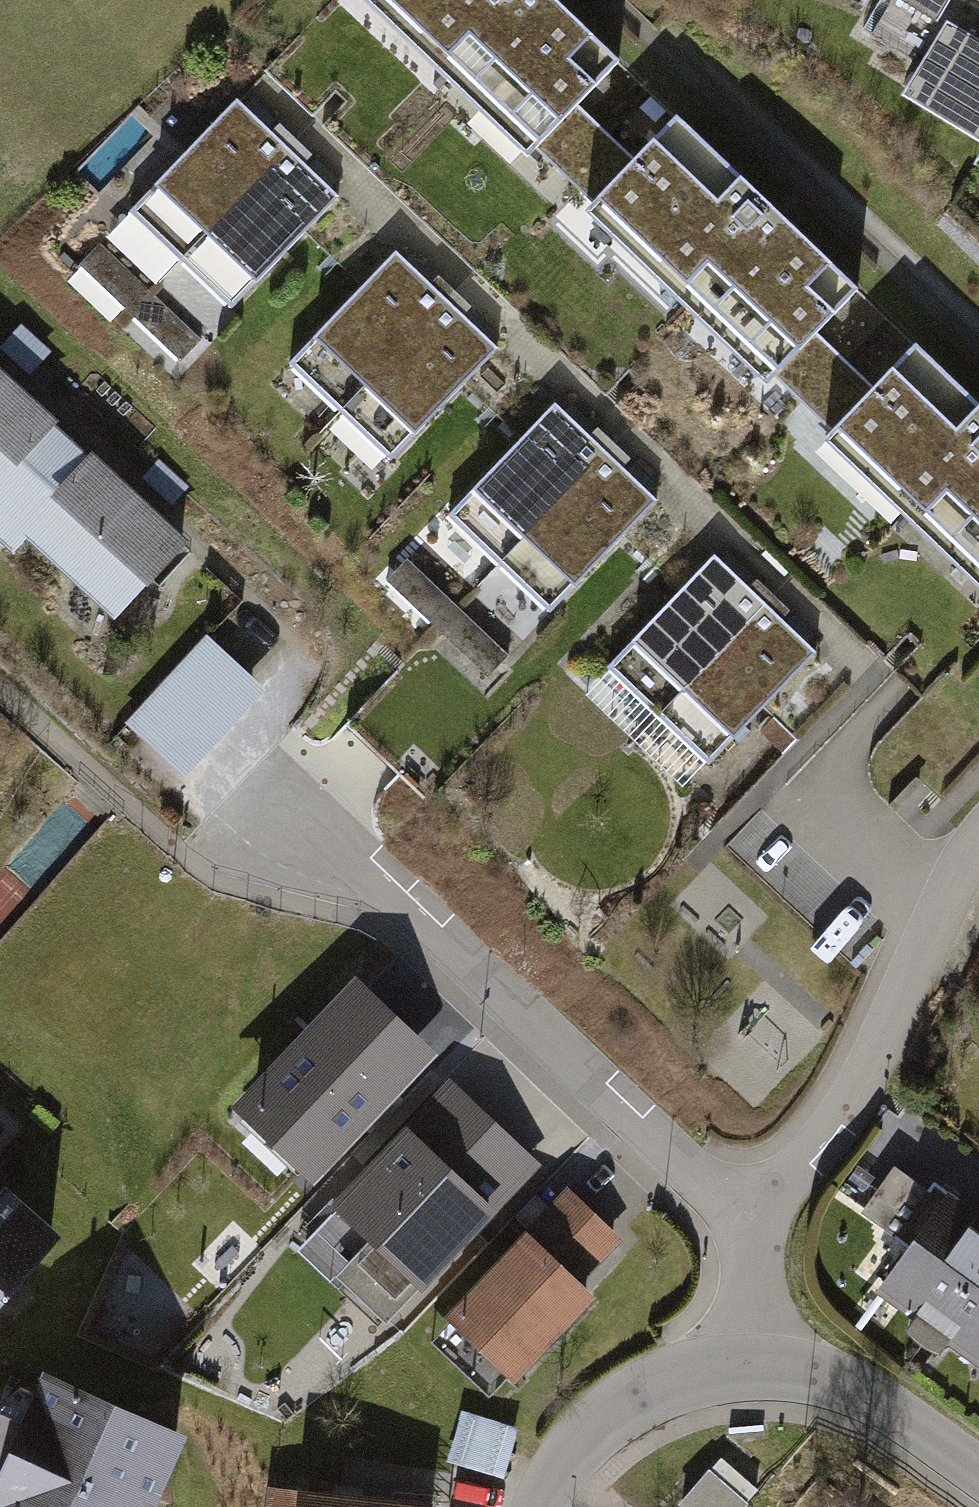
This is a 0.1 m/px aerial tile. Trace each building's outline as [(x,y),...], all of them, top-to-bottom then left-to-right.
[(528,154),(616,62),(552,0),(367,0),(528,154)] [(946,23),(942,30),(934,25),(949,0),(892,0),(870,37),(920,67),(904,93),(978,138),(978,43),(946,23)] [(298,159),(245,109),(140,220),(193,270),(298,159)] [(781,214),(676,115),(588,208),(771,381),(860,288),(781,214)] [(298,159),(193,270),(242,317),(347,206),(298,159)] [(451,312),(398,262),(293,374),(345,423),(451,312)] [(451,312),(345,423),(395,470),(500,359),(451,312)] [(27,330),(7,352),(35,378),(55,357),(27,330)] [(824,434),(978,582),(978,401),(915,340),(824,434)] [(3,534),(86,443),(0,365),(0,531),(3,534)] [(613,462),(560,412),(455,523),(508,573),(613,462)] [(44,544),(133,625),(202,550),(86,443),(3,534),(30,559),(44,544)] [(613,462),(508,573),(558,620),(663,508),(613,462)] [(166,465),(150,483),(180,510),(196,493),(166,465)] [(448,637),(489,677),(514,653),(413,551),(368,595),(429,656),(448,637)] [(778,608),(725,558),(620,670),(672,719),(778,608)] [(778,608),(672,719),(722,766),(827,655),(778,608)] [(213,641),(133,732),(194,785),(274,694),(213,641)] [(423,1064),(325,974),(204,1105),(302,1195),(423,1064)] [(333,1217),(409,1288),(530,1159),(454,1088),(333,1217)] [(910,1333),(978,1236),(978,1220),(930,1185),(851,1290),(910,1333)] [(64,1243),(0,1190),(0,1321),(64,1243)] [(615,1239),(572,1198),(458,1316),(512,1368),(581,1296),(570,1285),(615,1239)] [(966,1373),(978,1355),(978,1236),(910,1333),(966,1373)] [(208,1433),(57,1372),(1,1506),(177,1506),(208,1433)] [(466,1407),(452,1455),(506,1471),(520,1423),(466,1407)] [(678,1503),(683,1506),(739,1506),(747,1497),(709,1466),(678,1503)] [(309,1496),(307,1506),(398,1506),(309,1496)]
